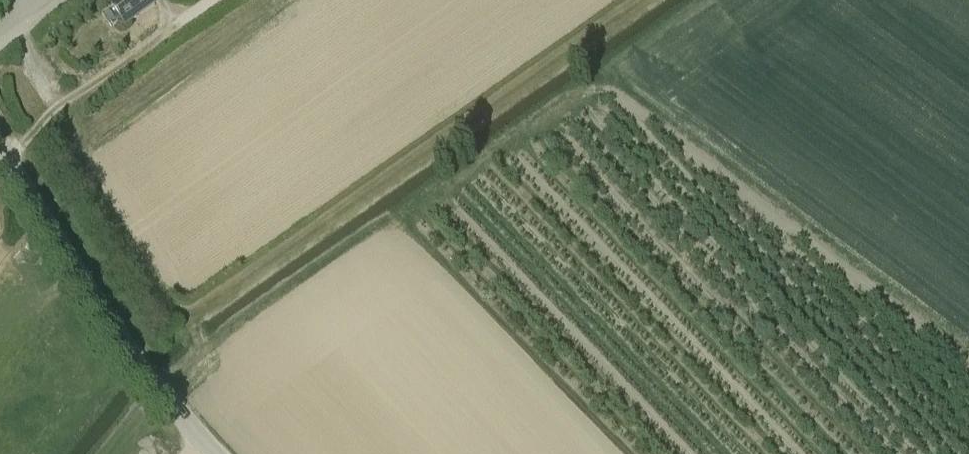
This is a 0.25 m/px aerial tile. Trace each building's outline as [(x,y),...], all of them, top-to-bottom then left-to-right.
[(162,0),(113,0),(108,3),(125,29),(157,6),(156,4),(162,0)]
